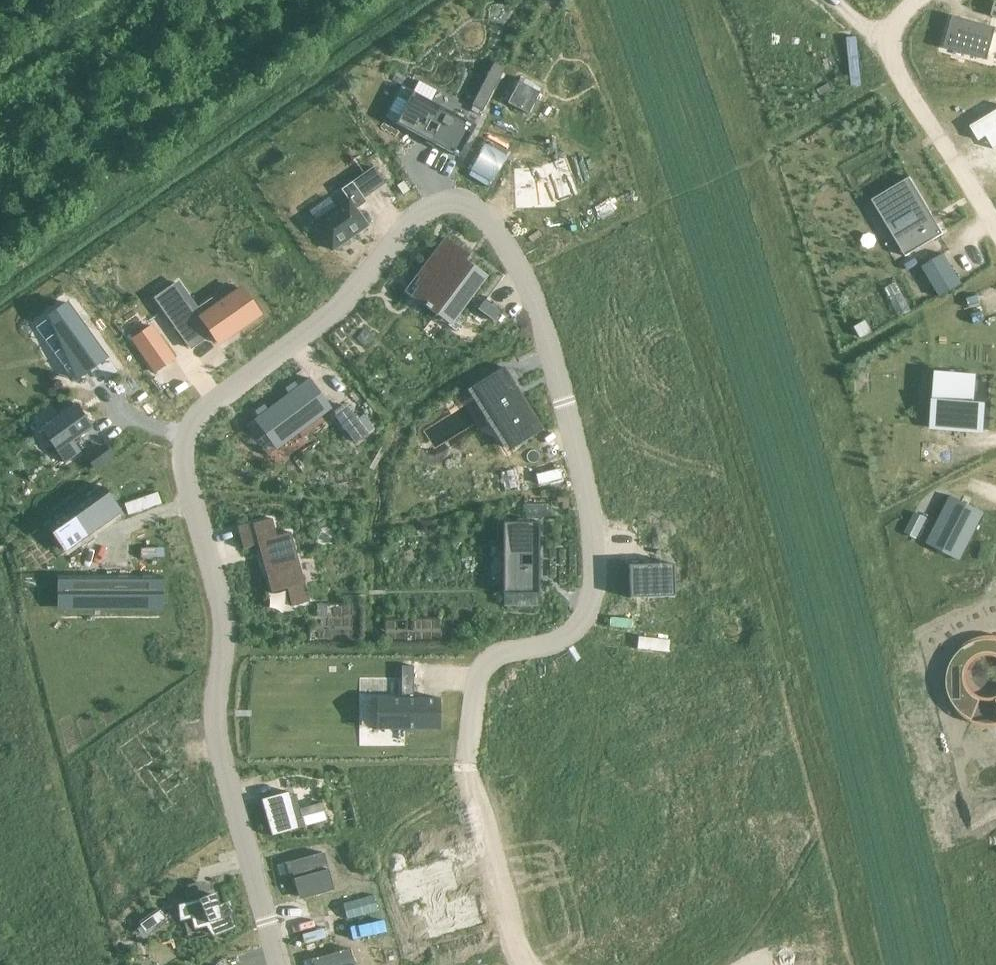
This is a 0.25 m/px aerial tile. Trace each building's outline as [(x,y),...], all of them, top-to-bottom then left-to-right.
[(953,16),(944,48),(985,60),(994,27),(953,16)] [(519,82),(508,102),(529,113),(540,92),(519,82)] [(818,89),(821,95),(832,89),(829,84),(818,89)] [(402,86),(385,117),(395,123),(458,157),(475,125),(412,92),(402,86)] [(971,126),(979,140),(986,136),(994,149),(995,148),(995,107),(995,105),(982,114),(984,118),(971,126)] [(542,168),(513,169),(515,209),(555,207),(555,203),(578,195),(564,158),(541,166),(542,168)] [(910,177),(872,200),(906,256),(944,234),(938,223),(933,226),(928,217),(932,214),(910,177)] [(348,199),(313,224),(332,250),(366,225),(355,210),(366,202),(352,182),(341,189),(348,199)] [(420,288),(413,297),(429,310),(430,308),(449,322),(447,325),(455,331),(465,318),(457,312),(484,275),(470,265),(469,266),(463,261),(467,255),(446,239),(419,276),(422,279),(417,285),(420,288)] [(944,254),(922,267),(941,297),(962,284),(944,254)] [(178,283),(156,299),(190,347),(211,333),(218,343),(259,315),(240,288),(214,306),(210,301),(197,311),(178,283)] [(484,300),(477,310),(493,322),(500,312),(484,300)] [(66,303),(47,317),(75,380),(105,359),(66,303)] [(865,321),(855,327),(861,337),(871,331),(865,321)] [(151,326),(132,339),(155,372),(174,359),(151,326)] [(492,382),(475,393),(511,449),(542,430),(502,367),(488,376),(492,382)] [(946,400),(934,399),(932,427),(984,430),(986,402),(973,402),(975,374),(948,372),(946,400)] [(307,379),(253,420),(254,421),(255,420),(276,448),(275,449),(276,450),(330,409),(307,379)] [(76,404),(40,429),(64,463),(80,451),(73,440),(92,427),(76,404)] [(348,406),(335,416),(354,441),(367,432),(348,406)] [(104,448),(88,460),(95,470),(111,458),(104,448)] [(103,486),(46,527),(47,528),(49,526),(66,550),(118,513),(101,489),(104,487),(103,486)] [(951,496),(932,533),(965,550),(984,513),(983,512),(982,514),(951,498),(952,496),(951,496)] [(272,519),(252,524),(258,543),(259,543),(272,591),(270,591),(271,593),(287,589),(291,607),(309,602),(309,599),(307,600),(294,549),(295,548),(291,532),(277,536),(272,519)] [(539,522),(502,522),(502,594),(503,594),(503,606),(538,606),(538,594),(539,594),(539,522)] [(248,523),(238,526),(244,545),(253,543),(248,523)] [(673,563),(628,565),(629,598),(674,596),(673,563)] [(162,575),(56,575),(56,576),(59,576),(59,584),(59,600),(84,600),(84,607),(125,607),(125,608),(143,608),(143,607),(160,607),(160,595),(160,587),(160,576),(162,576),(162,575)] [(947,680),(947,683),(947,684),(947,685),(947,686),(947,687),(947,688),(948,689),(948,690),(952,702),(953,702),(953,703),(953,704),(954,704),(960,712),(961,712),(961,713),(962,713),(967,717),(968,717),(968,718),(969,718),(969,719),(970,719),(971,719),(971,720),(972,720),(981,700),(980,700),(979,699),(978,699),(978,698),(976,697),(975,697),(973,696),(973,695),(972,695),(972,694),(971,694),(970,692),(969,692),(969,691),(968,690),(968,689),(967,689),(967,688),(967,687),(966,687),(966,686),(966,685),(966,684),(965,684),(964,679),(964,678),(964,677),(964,676),(964,675),(964,674),(965,674),(965,670),(966,669),(966,668),(966,667),(967,667),(967,666),(967,665),(968,665),(968,664),(968,663),(971,660),(972,660),(972,659),(973,659),(973,658),(974,658),(974,657),(975,657),(976,657),(976,656),(981,654),(982,654),(983,654),(983,653),(984,653),(985,653),(986,653),(994,653),(994,654),(995,654),(995,640),(994,640),(993,640),(984,640),(983,640),(982,640),(981,640),(980,640),(979,640),(979,641),(978,641),(977,641),(976,641),(975,642),(970,644),(969,644),(969,645),(968,645),(967,645),(967,646),(966,646),(965,646),(965,647),(957,654),(956,655),(956,656),(955,656),(955,657),(954,657),(954,658),(954,659),(953,659),(953,660),(952,660),(952,661),(952,662),(951,662),(951,663),(951,664),(949,668),(949,669),(949,670),(948,670),(948,671),(948,672),(948,673),(948,674),(947,674),(947,675),(947,676),(947,677),(947,678),(947,679),(947,680)] [(377,728),(375,728),(375,730),(439,730),(439,728),(437,728),(437,699),(439,699),(439,698),(412,698),(412,666),(400,666),(400,698),(375,698),(375,699),(377,699),(377,728)] [(261,799),(271,836),(298,828),(288,792),(261,799)] [(320,810),(301,815),(304,827),(323,821),(320,810)] [(324,852),(276,865),(279,876),(294,872),(296,877),(293,878),(298,897),(334,887),(324,852)] [(443,863),(394,877),(394,879),(397,878),(403,899),(400,900),(400,901),(427,894),(432,909),(418,913),(418,915),(421,914),(427,935),(424,936),(425,937),(474,924),(473,922),(471,923),(465,902),(468,901),(467,899),(440,907),(436,891),(450,888),(449,886),(446,887),(440,866),(443,865),(443,863)] [(214,894),(178,905),(181,918),(193,914),(196,926),(208,923),(211,934),(235,927),(229,903),(217,906),(214,894)] [(158,905),(137,919),(145,930),(165,916),(158,905)] [(303,961),(304,964),(355,964),(350,948),(303,961)]
